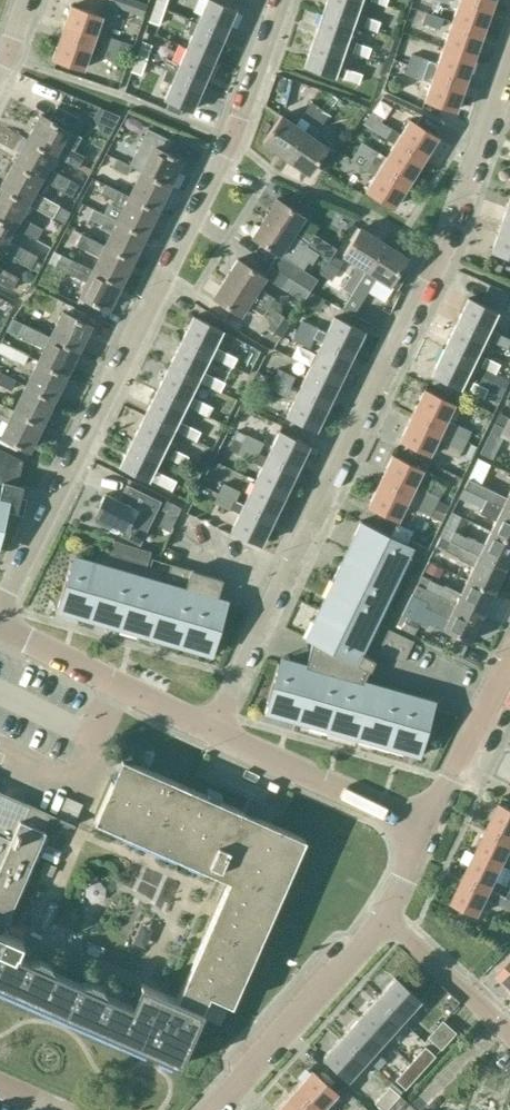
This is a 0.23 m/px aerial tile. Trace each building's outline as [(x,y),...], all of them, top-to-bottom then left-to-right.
[(144,0),(119,0),(117,6),(139,15),(144,0)] [(164,10),(167,0),(155,0),(153,7),(164,10)] [(223,34),(234,9),(214,0),(206,0),(196,22),(223,34)] [(323,13),(351,22),(359,0),(327,0),(323,13)] [(451,21),(482,32),(491,6),(473,0),(458,0),(451,21)] [(60,30),(118,51),(118,49),(129,54),(133,41),(123,38),(121,41),(95,31),(100,16),(70,5),(60,30)] [(159,25),(164,10),(153,7),(148,22),(159,25)] [(439,29),(443,18),(424,12),(420,23),(439,29)] [(351,22),(323,13),(314,38),(342,48),(351,22)] [(376,32),(380,21),(364,16),(360,27),(376,32)] [(451,21),(442,47),(473,58),(482,32),(451,21)] [(212,59),(223,34),(196,22),(185,47),(212,59)] [(114,61),(118,51),(60,30),(51,56),(81,68),(87,51),(114,61)] [(342,48),(314,38),(305,65),(333,74),(342,48)] [(136,56),(146,60),(151,44),(141,41),(136,56)] [(367,58),(370,47),(355,41),(351,52),(367,58)] [(202,84),(212,59),(185,47),(175,72),(202,84)] [(410,54),(407,63),(464,83),(473,58),(442,47),(436,63),(410,54)] [(141,75),(146,60),(136,56),(130,71),(141,75)] [(407,63),(393,58),(389,67),(430,81),(424,98),(455,109),(464,83),(407,63)] [(358,83),(361,73),(346,68),(342,78),(358,83)] [(191,109),(202,84),(175,72),(164,97),(191,109)] [(284,158),(319,108),(310,101),(293,125),(280,116),(262,143),(284,158)] [(57,106),(49,120),(40,115),(28,136),(55,152),(53,155),(76,168),(83,156),(73,151),(81,136),(78,134),(84,122),(57,106)] [(328,114),(319,108),(284,158),(306,174),(325,147),(312,138),(328,114)] [(393,143),(421,161),(435,138),(408,120),(399,134),(380,121),(383,116),(371,109),(362,123),(369,128),(393,143)] [(141,170),(168,184),(180,160),(171,155),(176,144),(148,130),(142,142),(152,146),(141,170)] [(28,136),(14,162),(41,178),(40,179),(70,196),(77,183),(47,167),(53,155),(55,152),(28,136)] [(355,152),(406,184),(421,161),(393,143),(385,156),(361,141),(355,152)] [(392,207),(406,184),(355,152),(350,160),(373,175),(364,189),(392,207)] [(132,165),(118,158),(113,167),(127,174),(132,165)] [(27,202),(26,204),(51,218),(59,205),(34,190),(40,179),(41,178),(14,162),(0,186),(27,202)] [(129,194),(156,209),(168,184),(141,170),(129,194)] [(122,208),(117,220),(144,234),(156,209),(129,194),(129,195),(104,183),(99,192),(113,199),(111,202),(122,208)] [(14,226),(36,238),(42,227),(20,215),(26,204),(27,202),(0,186),(0,187),(0,218),(14,226)] [(275,199),(264,216),(318,252),(323,244),(311,237),(297,227),(303,217),(275,199)] [(500,224),(509,228),(509,199),(500,224)] [(105,244),(132,258),(144,234),(117,220),(92,208),(88,217),(101,224),(99,227),(111,232),(105,244)] [(318,252),(264,216),(251,237),(277,253),(270,264),(310,289),(317,278),(302,269),(307,261),(311,263),(318,252)] [(1,250),(0,250),(30,267),(37,255),(7,238),(14,226),(0,218),(0,249),(1,250)] [(500,224),(491,250),(509,257),(509,228),(500,224)] [(350,293),(382,243),(359,228),(341,257),(356,266),(342,288),(350,293)] [(93,269),(120,283),(132,258),(105,244),(105,245),(80,232),(75,242),(100,254),(93,269)] [(382,243),(350,293),(340,309),(351,315),(375,278),(395,291),(405,274),(398,269),(405,257),(382,243)] [(107,309),(120,283),(93,269),(92,270),(59,254),(53,266),(86,283),(80,296),(107,309)] [(224,277),(267,305),(273,296),(258,287),(264,277),(279,286),(302,301),(310,289),(270,264),(263,275),(237,258),(224,277)] [(11,288),(17,277),(0,267),(0,282),(11,288)] [(279,313),(267,305),(224,277),(212,296),(240,314),(247,304),(262,314),(262,313),(272,319),(266,327),(281,335),(290,319),(279,313)] [(483,337),(506,349),(509,341),(509,338),(487,328),(495,312),(467,299),(455,324),(483,337)] [(62,312),(51,334),(78,348),(89,325),(62,312)] [(193,317),(181,342),(208,356),(209,355),(229,366),(234,356),(213,345),(221,331),(193,317)] [(363,331),(333,317),(321,342),(351,356),(363,331)] [(301,319),(300,319),(295,329),(313,338),(318,327),(301,319)] [(78,348),(51,334),(50,336),(23,322),(17,335),(44,348),(38,359),(66,373),(78,348)] [(471,362),(483,337),(455,324),(443,348),(471,362)] [(313,338),(295,329),(291,339),(308,347),(313,338)] [(28,355),(0,341),(0,354),(23,365),(28,355)] [(208,356),(181,342),(169,367),(196,380),(217,390),(221,381),(201,370),(208,356)] [(351,356),(321,342),(310,365),(339,379),(351,356)] [(459,387),(471,362),(443,348),(431,373),(459,387)] [(494,373),(499,363),(484,356),(480,366),(494,373)] [(53,397),(66,373),(38,359),(26,384),(53,397)] [(339,379),(310,365),(298,389),(328,403),(339,379)] [(294,374),(277,366),(277,368),(272,377),(290,385),(295,374),(294,374)] [(189,395),(196,380),(169,367),(156,391),(184,405),(184,404),(219,422),(223,412),(197,399),(189,395)] [(16,380),(1,373),(0,374),(0,384),(11,389),(16,380)] [(290,385),(272,377),(267,387),(285,396),(290,385)] [(483,398),(488,388),(472,381),(468,391),(483,398)] [(41,423),(53,397),(26,384),(13,409),(41,423)] [(328,403),(298,389),(286,415),(315,429),(328,403)] [(423,389),(411,413),(441,428),(453,403),(423,389)] [(172,429),(184,405),(156,391),(144,416),(172,429)] [(41,423),(13,409),(13,410),(0,403),(0,418),(7,422),(0,436),(5,438),(18,445),(28,449),(41,423)] [(441,428),(411,413),(399,438),(429,453),(441,428)] [(144,416),(132,440),(159,454),(159,455),(168,459),(182,466),(178,474),(195,483),(200,473),(183,465),(188,456),(173,448),(175,444),(166,440),(172,429),(144,416)] [(449,432),(466,440),(471,431),(453,422),(449,432)] [(195,441),(200,431),(185,424),(180,434),(195,441)] [(503,426),(498,435),(509,440),(509,429),(503,426)] [(277,430),(266,455),(294,469),(306,444),(277,430)] [(461,450),(466,440),(449,432),(444,441),(461,450)] [(245,433),(240,443),(258,452),(263,442),(245,433)] [(18,445),(5,438),(0,436),(0,442),(16,449),(18,445)] [(159,454),(132,440),(119,465),(147,479),(147,478),(156,482),(156,483),(171,490),(175,480),(161,473),(152,469),(159,455),(159,454)] [(258,452),(240,443),(236,453),(236,454),(253,462),(258,452)] [(7,507),(16,510),(22,485),(16,484),(22,460),(2,449),(0,449),(0,535),(7,507)] [(294,469),(266,455),(254,480),(283,493),(294,469)] [(391,455),(379,480),(434,507),(439,496),(422,488),(414,484),(421,470),(391,455)] [(463,487),(509,510),(509,487),(506,496),(467,478),(463,487)] [(283,493),(254,480),(243,504),(271,517),(283,493)] [(434,507),(379,480),(367,505),(397,519),(404,504),(412,507),(429,516),(434,507)] [(240,489),(222,481),(221,482),(217,491),(235,500),(240,489)] [(160,500),(129,485),(121,501),(106,494),(95,516),(97,516),(94,521),(107,527),(110,522),(125,530),(122,535),(140,543),(160,500)] [(489,530),(509,540),(509,510),(463,487),(458,497),(481,507),(478,511),(494,519),(489,530)] [(230,510),(235,500),(217,491),(212,502),(230,510)] [(259,543),(271,517),(243,504),(231,529),(259,543)] [(346,550),(398,576),(407,557),(401,554),(406,544),(360,521),(346,550)] [(439,536),(504,567),(509,555),(509,540),(489,530),(483,543),(467,536),(466,537),(452,530),(443,526),(439,536)] [(473,564),(466,579),(492,591),(504,567),(439,536),(434,545),(473,564)] [(332,580),(383,605),(398,576),(346,550),(332,580)] [(165,580),(104,562),(73,553),(56,611),(211,656),(225,607),(227,601),(216,597),(221,579),(169,564),(165,580)] [(418,580),(416,584),(481,616),(492,591),(466,579),(461,588),(445,580),(444,582),(431,575),(427,584),(418,580)] [(369,634),(383,605),(332,580),(317,609),(369,634)] [(481,616),(416,584),(413,589),(435,600),(433,605),(450,613),(443,628),(469,640),(481,616)] [(311,642),(310,647),(370,666),(374,659),(360,652),(369,634),(317,609),(303,638),(311,642)] [(421,620),(408,613),(400,627),(414,634),(421,620)] [(413,640),(387,629),(378,651),(404,662),(413,640)] [(370,666),(310,647),(305,664),(289,659),(288,666),(277,663),(263,712),(419,757),(433,708),(422,705),(424,698),(362,680),(367,669),(368,670),(370,666)] [(181,1064),(205,1008),(200,1005),(206,990),(232,1002),(304,840),(272,826),(121,758),(93,821),(227,882),(174,1000),(140,984),(129,1007),(0,952),(0,986),(181,1064)] [(501,803),(489,827),(509,837),(509,807),(501,803)] [(43,831),(40,830),(48,814),(28,805),(21,822),(18,820),(12,831),(0,826),(0,930),(43,831)] [(504,864),(509,851),(509,837),(489,827),(478,851),(504,864)] [(466,875),(492,888),(504,864),(478,851),(466,875)] [(466,875),(455,900),(481,913),(487,899),(509,910),(509,898),(506,896),(492,889),(492,888),(466,875)] [(500,974),(509,984),(509,963),(500,974)] [(376,997),(401,1019),(419,999),(394,977),(376,997)] [(383,1039),(401,1019),(376,997),(358,1017),(383,1039)] [(365,1058),(383,1039),(358,1017),(341,1036),(365,1058)] [(440,1049),(455,1032),(442,1020),(427,1037),(440,1049)] [(364,1060),(365,1058),(341,1036),(323,1056),(347,1078),(358,1067),(363,1072),(370,1065),(364,1060)] [(405,1088),(434,1056),(424,1047),(395,1079),(405,1088)] [(324,1106),(336,1093),(311,1069),(293,1090),(315,1109),(329,1109),(324,1106)] [(399,1095),(389,1086),(374,1103),(382,1109),(386,1109),(399,1095)] [(293,1090),(275,1109),(315,1109),(293,1090)]
